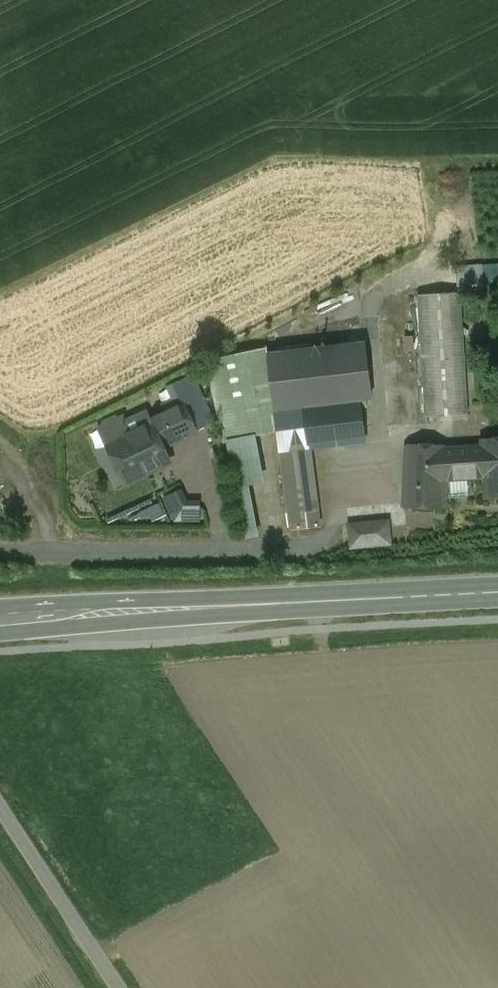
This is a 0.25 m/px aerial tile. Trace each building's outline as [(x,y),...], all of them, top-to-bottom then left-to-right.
[(465,298),(492,296),(490,273),(463,274),(465,298)] [(459,293),(421,296),(429,417),(467,415),(459,293)] [(311,448),(306,408),(360,402),(371,400),(365,344),(269,355),(278,432),(281,452),(282,452),(311,448)] [(226,444),(278,432),(269,355),(268,348),(207,361),(226,444)] [(360,402),(306,408),(311,448),(365,442),(360,402)] [(151,425),(153,424),(164,448),(197,432),(184,405),(149,422),(151,425)] [(164,448),(153,424),(151,425),(113,443),(131,481),(150,472),(149,470),(170,460),(164,448)] [(445,479),(485,476),(487,496),(497,495),(497,441),(483,442),(484,447),(446,450),(445,479)] [(445,479),(446,450),(446,447),(408,446),(404,507),(444,508),(445,479)] [(311,448),(282,452),(292,531),(321,527),(311,448)] [(199,517),(197,503),(185,505),(182,488),(165,491),(171,522),(199,517)] [(389,520),(348,523),(349,547),(390,544),(389,520)]
